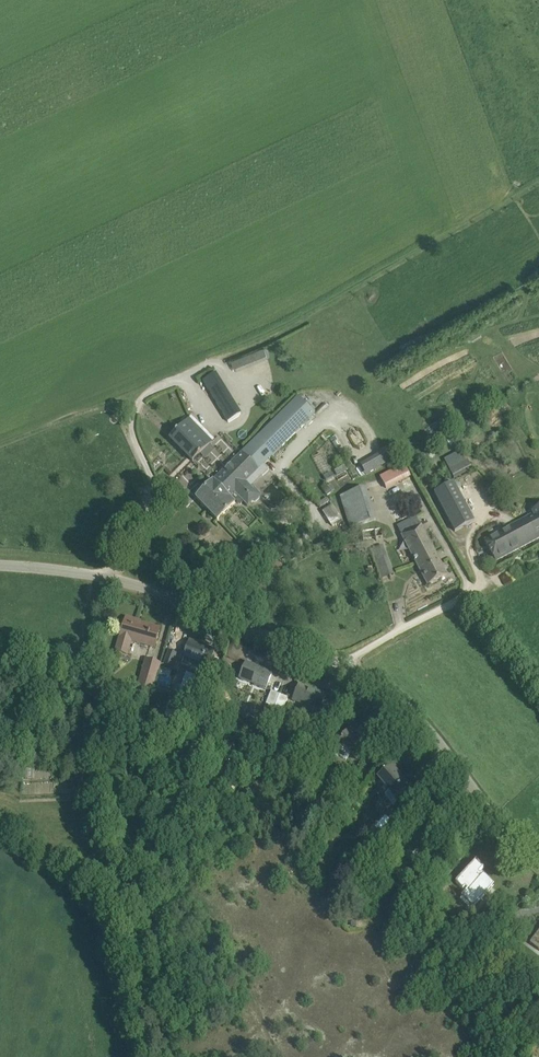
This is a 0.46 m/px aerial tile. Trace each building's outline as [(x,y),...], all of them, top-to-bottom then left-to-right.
[(230,358),(235,370),(269,356),(264,345),(230,358)] [(241,413),(216,375),(204,382),(225,415),(229,421),(241,413)] [(261,436),(242,454),(250,463),(224,488),(229,493),(222,500),(223,502),(219,505),(216,502),(208,510),(217,520),(237,502),(240,505),(243,502),(248,507),(254,502),(255,503),(260,498),(253,491),(255,489),(253,486),(269,469),(265,465),(277,453),(315,415),(299,398),(261,436)] [(212,442),(190,419),(170,438),(176,445),(170,451),(180,461),(186,455),(193,462),(212,442)] [(360,465),(366,476),(394,460),(387,447),(376,453),(378,455),(360,465)] [(454,479),(473,469),(468,460),(465,461),(460,452),(445,461),(450,470),(454,479)] [(196,498),(208,510),(216,502),(219,505),(223,502),(222,500),(229,493),(224,488),(250,463),(242,454),(213,482),(196,498)] [(380,476),(386,489),(412,476),(405,463),(380,476)] [(326,481),(334,477),(332,473),(324,477),(326,481)] [(454,482),(434,493),(455,532),(474,521),(454,482)] [(321,487),(326,494),(327,496),(331,493),(326,484),(321,487)] [(340,497),(345,513),(371,504),(366,489),(340,497)] [(318,503),(320,507),(329,501),(327,497),(318,503)] [(332,525),(343,519),(334,504),(323,511),(332,525)] [(376,519),(371,504),(345,513),(350,529),(376,519)] [(486,540),(498,560),(538,538),(538,509),(533,512),(534,514),(486,540)] [(428,558),(437,554),(422,525),(416,516),(397,526),(402,536),(417,564),(428,558)] [(362,529),(364,542),(376,541),(375,538),(382,537),(381,528),(374,529),(374,528),(362,529)] [(334,548),(338,555),(347,550),(343,543),(334,548)] [(394,574),(383,546),(371,550),(381,579),(394,574)] [(428,558),(417,564),(428,586),(448,575),(437,554),(428,558)] [(137,621),(126,618),(115,651),(126,655),(130,641),(154,648),(156,641),(160,629),(136,622),(137,621)] [(215,650),(190,641),(184,657),(208,666),(215,650)] [(177,654),(169,651),(164,664),(172,667),(177,654)] [(160,664),(145,659),(137,688),(152,692),(160,664)] [(272,673),(246,663),(240,678),(266,689),(272,673)] [(326,696),(299,685),(293,700),(305,705),(301,714),(315,720),(319,711),(319,712),(326,696)] [(270,716),(279,695),(271,691),(262,713),(270,716)] [(358,698),(350,694),(347,699),(356,703),(358,698)] [(287,698),(279,695),(270,716),(278,719),(281,710),(282,710),(287,698)] [(116,707),(114,714),(122,716),(124,709),(116,707)] [(123,719),(121,729),(141,734),(144,725),(123,719)] [(367,745),(349,731),(338,745),(340,746),(335,753),(336,754),(337,756),(339,755),(346,760),(351,754),(357,759),(367,745)] [(19,749),(20,753),(25,754),(28,751),(27,746),(22,745),(19,749)] [(245,778),(250,779),(254,770),(257,762),(252,760),(249,769),(245,778)] [(391,767),(378,778),(389,791),(385,795),(393,806),(411,790),(391,767)] [(463,897),(473,906),(483,895),(493,904),(500,897),(490,888),(492,886),(482,877),(481,879),(479,877),(484,872),(478,866),(461,883),(467,890),(469,888),(470,890),(463,897)] [(321,867),(318,871),(324,875),(327,871),(321,867)] [(442,871),(436,877),(439,880),(435,885),(441,890),(445,886),(451,881),(442,871)] [(530,944),(538,951),(538,932),(530,944)] [(506,945),(512,950),(518,941),(512,937),(506,945)]
